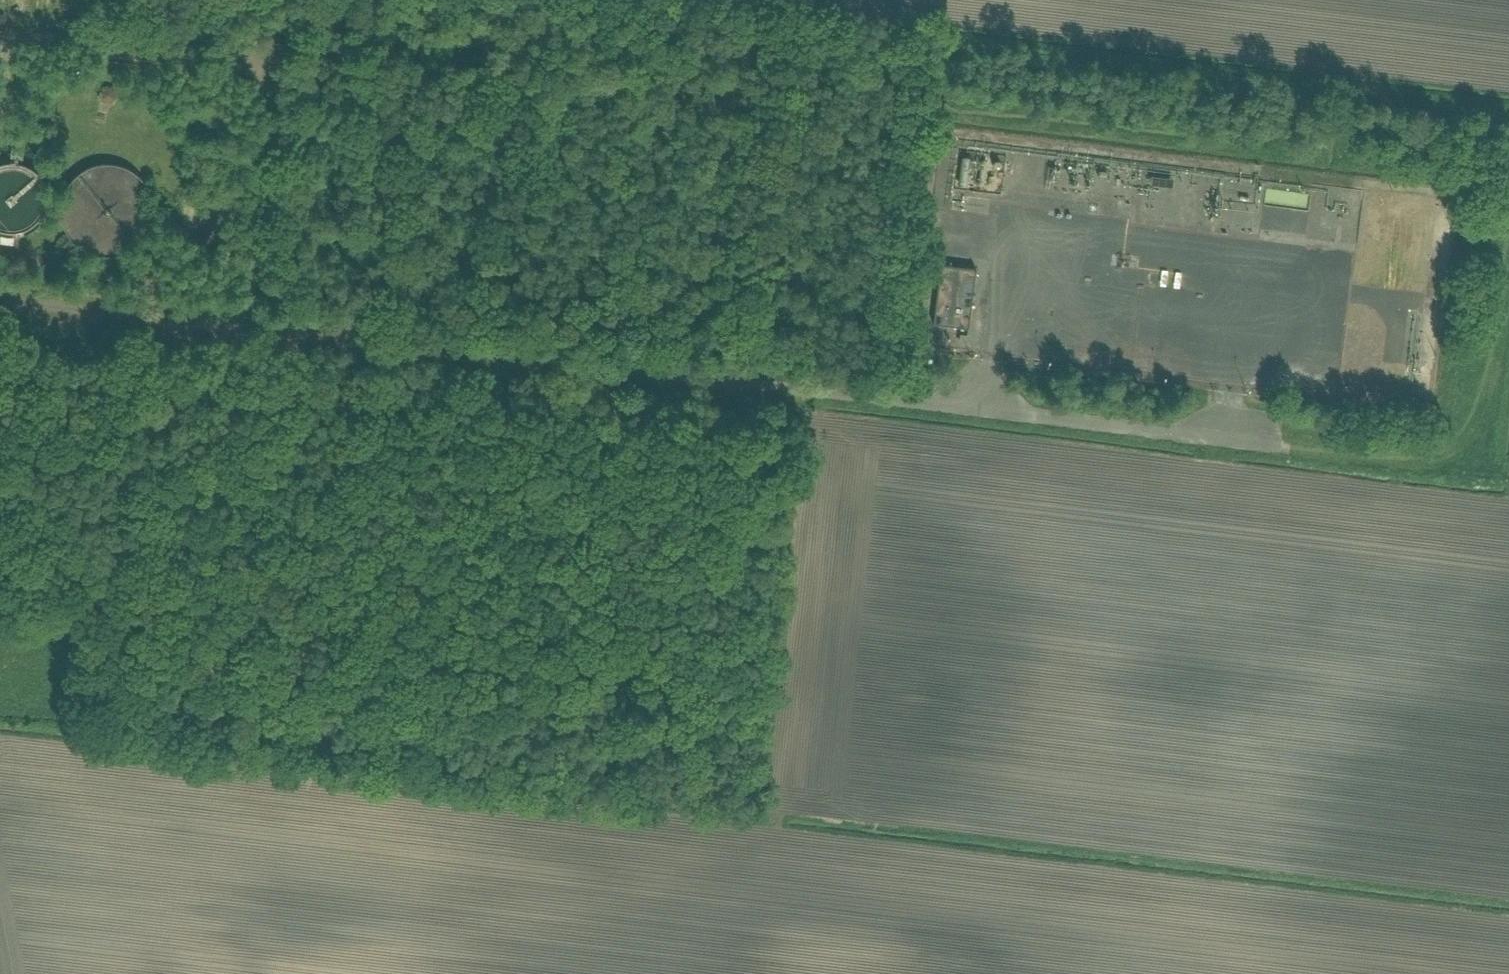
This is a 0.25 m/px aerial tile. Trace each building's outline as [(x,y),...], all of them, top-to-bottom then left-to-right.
[(989,159),(987,185),(999,185),(1001,160),(989,159)] [(4,162),(1,163),(0,164),(0,234),(3,234),(6,235),(10,236),(13,236),(16,235),(19,235),(22,234),(25,233),(28,232),(31,230),(34,229),(36,227),(39,224),(41,222),(43,220),(45,217),(46,214),(47,211),(48,208),(49,205),(49,202),(49,199),(49,195),(49,192),(48,189),(47,186),(46,183),(45,180),(43,178),(41,175),(39,173),(37,170),(34,168),(31,167),(29,165),(26,164),(23,163),(20,162),(16,162),(13,161),(10,161),(7,162),(4,162)] [(998,211),(998,194),(969,194),(969,211),(998,211)] [(968,328),(977,271),(942,266),(933,323),(968,328)]
